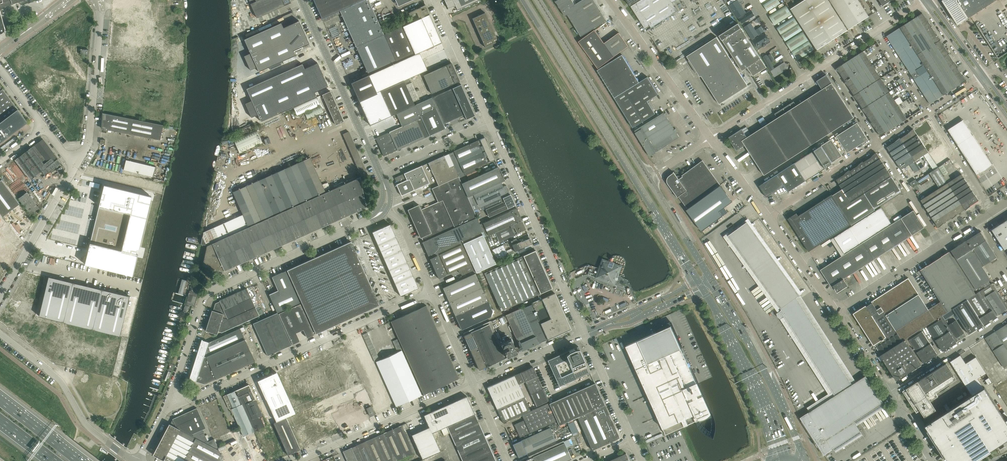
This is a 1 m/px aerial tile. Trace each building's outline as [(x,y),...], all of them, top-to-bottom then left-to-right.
[(27,0),(0,0),(0,8),(27,0)] [(251,4),(257,18),(289,4),(290,3),(291,3),(291,2),(290,3),(289,0),(259,0),(256,1),(251,4)] [(322,19),(340,11),(368,74),(396,62),(397,63),(415,54),(402,26),(384,34),(369,0),(314,0),(322,19)] [(448,9),(455,6),(457,10),(480,0),(444,0),(448,9)] [(557,0),(555,1),(556,3),(557,3),(559,6),(558,6),(559,7),(559,8),(560,8),(565,17),(568,15),(581,36),(607,20),(594,0),(582,0),(575,5),(572,0),(558,0),(557,0)] [(631,7),(647,31),(677,11),(672,3),(676,0),(641,0),(631,7)] [(726,3),(735,19),(754,7),(749,0),(731,0),(726,3)] [(780,3),(778,0),(771,0),(764,5),(768,11),(780,3)] [(797,19),(817,50),(848,30),(828,0),(826,0),(797,19)] [(858,0),(830,0),(849,29),(869,16),(858,0)] [(997,0),(943,0),(941,1),(957,25),(997,0)] [(414,21),(418,19),(430,14),(426,5),(410,12),(414,21)] [(775,25),(792,14),(786,5),(769,16),(775,25)] [(735,19),(738,23),(741,27),(759,16),(754,7),(735,19)] [(485,13),(472,19),(485,47),(498,42),(485,13)] [(922,13),(887,36),(890,42),(892,45),(899,55),(901,59),(907,68),(909,71),(911,75),(914,79),(916,82),(918,85),(925,96),(926,98),(927,99),(930,104),(944,95),(961,84),(964,82),(967,80),(963,75),(962,75),(957,67),(958,66),(954,61),(953,62),(948,54),(949,53),(945,48),(940,40),(941,40),(937,35),(936,35),(934,32),(931,27),(932,26),(928,21),(928,22),(926,19),(923,14),(923,13),(922,13)] [(759,16),(741,27),(750,42),(768,30),(759,16)] [(802,30),(795,19),(794,17),(777,28),(785,41),(802,30)] [(251,53),(244,56),(250,70),(257,67),(259,72),(296,55),(294,51),(309,44),(306,37),(304,32),(301,26),(299,21),(283,28),(281,23),(244,40),(251,53)] [(767,67),(760,57),(750,42),(741,27),(738,23),(719,35),(742,71),(747,67),(753,76),(767,67)] [(447,54),(436,25),(429,28),(440,57),(447,54)] [(629,46),(619,33),(604,43),(595,30),(579,42),(598,68),(614,57),(629,46)] [(768,30),(750,42),(760,57),(778,45),(768,30)] [(168,41),(168,43),(175,44),(176,33),(169,32),(169,33),(166,33),(165,40),(168,41)] [(815,50),(803,32),(786,42),(798,61),(815,50)] [(669,56),(676,56),(676,39),(664,39),(664,37),(665,37),(665,33),(660,33),(656,33),(656,50),(669,50),(669,56)] [(717,37),(687,56),(700,77),(701,76),(719,104),(748,86),(717,37)] [(767,67),(773,78),(789,68),(791,66),(778,45),(760,57),(767,67)] [(889,92),(863,51),(842,65),(837,68),(836,69),(840,74),(841,73),(846,81),(845,82),(849,87),(855,95),(853,96),(857,101),(858,100),(863,108),(862,109),(866,114),(867,114),(872,122),(871,123),(875,128),(875,127),(880,135),(880,136),(881,136),(881,135),(907,119),(903,113),(893,97),(889,92)] [(397,63),(369,75),(377,92),(377,93),(381,91),(404,80),(423,72),(427,70),(422,59),(419,52),(415,54),(397,63)] [(622,55),(599,69),(597,70),(614,98),(639,82),(622,55)] [(424,75),(428,85),(456,72),(451,63),(424,75)] [(280,113),(322,95),(330,91),(324,77),(317,80),(315,77),(309,79),(302,64),(247,88),(261,121),(280,113)] [(456,72),(428,85),(432,94),(460,81),(456,72)] [(359,102),(371,96),(377,94),(377,93),(377,92),(369,75),(351,83),(359,102)] [(745,145),(764,175),(854,118),(826,75),(817,81),(822,89),(797,106),(794,101),(775,114),(777,118),(747,137),(742,129),(728,138),(737,151),(745,145)] [(648,77),(639,82),(614,98),(633,128),(655,114),(647,101),(658,94),(648,77)] [(415,104),(405,81),(382,92),(390,110),(392,115),(415,104)] [(411,85),(414,96),(417,95),(413,82),(407,84),(407,86),(411,85)] [(893,94),(906,88),(904,83),(891,89),(893,94)] [(440,126),(464,115),(466,119),(469,118),(469,117),(471,117),(475,116),(475,115),(463,88),(461,85),(461,84),(416,105),(397,113),(403,126),(376,138),(384,156),(425,138),(442,130),(440,126)] [(28,123),(3,89),(2,90),(0,87),(0,144),(28,123)] [(344,122),(330,91),(322,95),(336,125),(344,122)] [(381,92),(359,102),(370,125),(391,116),(381,92)] [(317,98),(294,108),(297,115),(320,105),(317,98)] [(304,112),(308,119),(323,112),(320,105),(304,112)] [(664,112),(635,131),(636,133),(635,133),(650,157),(656,153),(656,152),(679,137),(664,112)] [(102,129),(104,129),(104,130),(105,130),(105,131),(106,131),(107,131),(108,130),(131,134),(134,119),(113,115),(103,113),(102,129)] [(160,140),(163,125),(134,119),(131,134),(160,140)] [(895,143),(887,148),(901,169),(900,169),(901,170),(942,143),(941,143),(927,120),(922,125),(914,131),(913,129),(908,134),(909,134),(901,139),(900,138),(895,142),(895,143)] [(857,123),(836,136),(847,153),(868,139),(866,136),(857,123)] [(234,140),(240,153),(263,143),(257,130),(234,140)] [(343,134),(362,177),(368,174),(349,132),(343,134)] [(993,165),(973,135),(958,145),(977,175),(993,165)] [(495,159),(485,137),(454,151),(448,154),(453,165),(459,177),(459,178),(479,169),(478,167),(495,159)] [(842,156),(831,139),(821,146),(832,162),(842,156)] [(30,150),(48,174),(50,172),(58,165),(61,164),(43,140),(32,148),(31,148),(30,150)] [(830,168),(828,165),(832,162),(821,146),(814,150),(794,163),(806,181),(826,168),(827,170),(830,168)] [(48,174),(30,150),(15,161),(30,181),(42,172),(45,176),(48,174)] [(933,169),(937,167),(930,152),(925,154),(933,169)] [(844,175),(836,180),(850,202),(891,176),(890,176),(877,154),(876,153),(871,157),(872,157),(864,163),(862,161),(858,166),(850,171),(849,170),(844,174),(844,175)] [(444,156),(428,163),(438,186),(459,177),(453,165),(449,167),(444,156)] [(310,158),(233,192),(243,214),(248,225),(325,191),(310,158)] [(124,170),(153,177),(155,167),(126,160),(124,170)] [(732,201),(720,185),(703,160),(682,175),(683,176),(679,179),(674,172),(673,172),(674,173),(669,176),(668,177),(667,179),(667,181),(667,182),(668,184),(678,197),(677,197),(677,198),(679,197),(691,214),(690,215),(702,231),(723,216),(719,211),(732,201)] [(794,163),(777,174),(784,186),(788,192),(806,181),(794,163)] [(943,165),(939,167),(944,176),(948,173),(943,165)] [(429,183),(422,166),(395,178),(396,181),(398,181),(399,184),(396,185),(401,196),(429,183)] [(506,185),(503,187),(501,182),(504,181),(498,167),(462,183),(474,211),(484,206),(510,195),(508,191),(509,191),(506,185)] [(970,206),(978,201),(979,201),(979,200),(978,201),(962,175),(962,174),(952,181),(948,174),(944,177),(938,168),(930,173),(939,188),(920,201),(921,201),(938,227),(939,228),(944,224),(943,223),(951,218),(952,219),(957,215),(957,214),(965,209),(966,211),(970,206)] [(777,174),(759,186),(766,197),(784,186),(777,174)] [(891,176),(850,202),(840,208),(851,224),(851,225),(875,210),(874,209),(901,192),(891,176)] [(249,227),(213,243),(225,271),(366,207),(360,177),(290,209),(249,227)] [(419,205),(409,209),(408,210),(420,238),(421,238),(423,242),(477,218),(474,211),(462,183),(459,178),(459,177),(438,186),(436,187),(442,200),(421,210),(419,205)] [(3,217),(20,204),(10,190),(2,179),(0,181),(0,213),(3,217)] [(85,264),(133,276),(138,254),(136,254),(137,249),(139,250),(149,209),(151,200),(151,197),(105,186),(103,191),(103,194),(102,194),(89,249),(88,250),(86,261),(85,264)] [(27,192),(19,198),(25,207),(31,215),(33,213),(34,214),(41,209),(38,206),(27,192)] [(510,195),(484,206),(489,217),(515,205),(510,195)] [(788,219),(798,235),(800,238),(800,239),(809,251),(851,224),(840,208),(832,195),(798,216),(796,213),(788,219)] [(844,253),(891,223),(881,207),(834,237),(844,253)] [(495,232),(522,220),(517,208),(480,224),(483,231),(482,232),(484,237),(486,237),(495,232)] [(843,279),(895,246),(924,227),(913,210),(821,270),(831,287),(833,286),(837,293),(848,286),(843,279)] [(203,232),(201,245),(207,246),(213,243),(249,227),(248,225),(243,214),(203,232)] [(496,264),(484,237),(482,232),(483,231),(480,224),(477,218),(423,242),(422,242),(438,279),(459,269),(463,279),(496,264)] [(526,230),(522,220),(495,232),(499,242),(526,230)] [(992,230),(1004,250),(1006,248),(1006,220),(992,230)] [(729,235),(728,236),(782,310),(776,313),(777,317),(780,319),(784,316),(835,395),(808,412),(810,415),(802,420),(824,454),(832,449),(860,431),(857,425),(855,421),(884,403),(884,402),(883,402),(879,396),(878,393),(872,385),(871,383),(867,377),(866,375),(864,377),(852,384),(796,298),(800,295),(795,289),(747,222),(746,223),(729,235)] [(383,227),(372,232),(373,233),(400,295),(400,296),(416,289),(418,288),(418,287),(417,284),(417,283),(391,226),(390,224),(388,225),(383,227)] [(982,267),(997,257),(980,232),(968,240),(966,241),(951,251),(949,252),(974,291),(983,285),(988,281),(991,280),(982,267)] [(525,247),(532,244),(530,238),(522,242),(521,241),(519,237),(510,241),(512,245),(515,252),(518,250),(519,252),(525,249),(525,247)] [(287,270),(316,334),(380,305),(351,241),(287,270)] [(207,246),(203,266),(218,269),(225,271),(213,243),(207,246)] [(503,245),(492,250),(497,261),(508,256),(503,245)] [(552,288),(535,250),(484,273),(485,275),(501,311),(552,288)] [(976,294),(974,291),(949,252),(920,270),(940,302),(928,309),(931,314),(932,313),(932,314),(935,319),(936,319),(935,320),(936,320),(942,315),(952,309),(953,309),(962,303),(967,300),(976,294)] [(619,273),(621,266),(614,264),(614,263),(610,261),(610,263),(603,260),(597,277),(597,278),(599,279),(599,278),(606,281),(606,282),(608,283),(608,282),(614,284),(616,280),(617,280),(617,278),(616,278),(618,273),(619,273)] [(269,295),(277,313),(300,303),(286,271),(283,272),(283,273),(272,277),(278,290),(269,295)] [(477,273),(484,290),(486,289),(484,286),(488,284),(482,271),(477,273)] [(493,311),(488,301),(475,273),(443,288),(461,330),(491,317),(493,311)] [(49,277),(39,316),(64,322),(64,323),(120,336),(130,296),(69,282),(49,277)] [(935,319),(932,314),(932,313),(931,314),(928,309),(908,278),(871,302),(872,303),(866,307),(866,305),(853,313),(863,328),(873,345),(874,344),(880,354),(879,354),(880,355),(905,339),(921,329),(926,326),(935,320),(936,319),(935,319)] [(984,297),(996,289),(992,283),(991,284),(988,281),(983,285),(985,288),(980,291),(984,297)] [(190,291),(183,313),(186,314),(189,305),(195,307),(198,294),(193,292),(195,287),(192,286),(190,291)] [(218,331),(222,331),(260,316),(248,288),(220,299),(220,301),(216,303),(214,310),(212,310),(206,331),(217,334),(218,331)] [(996,289),(984,297),(992,310),(996,316),(999,315),(1006,310),(1006,309),(1006,306),(996,289)] [(992,310),(984,297),(980,291),(976,294),(967,300),(983,324),(986,322),(987,323),(993,318),(996,316),(992,310)] [(565,317),(555,293),(554,293),(531,303),(532,305),(547,339),(547,340),(571,329),(568,322),(565,317)] [(983,324),(967,300),(962,303),(953,309),(969,334),(983,324)] [(289,309),(300,331),(303,330),(307,338),(314,335),(300,304),(289,309)] [(547,339),(532,305),(523,309),(530,325),(539,343),(547,339)] [(459,378),(441,338),(426,306),(391,321),(424,394),(432,390),(432,391),(438,388),(438,387),(439,387),(440,387),(441,386),(451,382),(458,378),(459,378)] [(530,325),(523,309),(522,307),(505,315),(520,347),(516,349),(517,352),(521,350),(522,351),(539,343),(530,325)] [(300,331),(289,309),(279,314),(292,344),(300,341),(296,333),(300,331)] [(958,340),(948,325),(945,320),(952,316),(955,314),(952,309),(942,315),(936,320),(935,320),(926,326),(942,351),(956,342),(958,340)] [(253,324),(268,356),(292,345),(277,313),(253,324)] [(948,325),(958,340),(958,341),(966,336),(956,320),(948,325)] [(491,321),(464,333),(463,333),(464,336),(479,370),(504,359),(504,358),(507,357),(501,344),(491,321)] [(985,338),(1004,368),(1006,366),(1006,324),(985,338)] [(658,332),(626,346),(648,395),(658,417),(663,429),(666,435),(685,426),(688,425),(689,424),(687,421),(694,418),(696,421),(699,420),(711,415),(702,396),(701,393),(690,370),(686,360),(687,359),(687,358),(686,357),(685,357),(671,326),(658,332)] [(206,357),(245,340),(242,333),(245,331),(243,327),(210,342),(210,343),(203,340),(190,379),(205,384),(216,379),(206,357)] [(937,354),(921,329),(905,339),(921,364),(923,363),(924,363),(937,354)] [(501,344),(507,357),(507,358),(517,353),(517,352),(516,349),(511,339),(501,344)] [(905,339),(880,355),(880,356),(896,381),(898,379),(921,365),(921,364),(905,339)] [(206,357),(216,379),(255,361),(245,340),(206,357)] [(380,349),(384,357),(395,353),(391,344),(380,349)] [(590,373),(578,346),(547,360),(559,386),(590,373)] [(390,394),(396,407),(422,395),(402,350),(376,362),(390,394)] [(960,355),(950,361),(961,378),(966,386),(978,379),(986,373),(976,357),(966,363),(960,355)] [(917,381),(903,391),(917,413),(921,410),(925,417),(936,410),(930,401),(938,396),(936,393),(957,379),(946,363),(943,365),(920,380),(917,381)] [(543,389),(533,367),(521,372),(515,375),(519,384),(525,381),(531,394),(543,389)] [(354,369),(344,372),(351,391),(360,388),(354,369)] [(277,372),(258,381),(266,399),(277,422),(295,413),(277,372)] [(515,375),(487,387),(497,409),(524,397),(519,384),(515,375)] [(619,438),(595,383),(549,403),(557,421),(559,425),(577,417),(592,450),(619,438)] [(226,394),(239,430),(234,432),(243,457),(232,460),(261,460),(260,459),(256,460),(251,444),(259,441),(251,420),(262,416),(251,384),(226,394)] [(925,425),(925,426),(945,456),(945,457),(948,460),(973,460),(1006,439),(1006,423),(984,387),(950,409),(947,411),(925,425)] [(429,427),(411,435),(422,459),(441,451),(437,442),(432,433),(438,430),(447,426),(475,414),(470,403),(467,396),(424,415),(429,427)] [(557,421),(549,403),(549,402),(548,402),(547,399),(546,399),(545,396),(542,397),(543,401),(539,403),(541,406),(530,411),(521,415),(524,420),(514,424),(520,437),(557,421)] [(524,397),(497,409),(503,423),(521,415),(530,411),(524,397)] [(374,408),(377,415),(396,407),(393,400),(374,408)] [(317,405),(296,414),(310,445),(331,436),(318,405),(317,405)] [(153,455),(164,460),(164,459),(167,460),(184,460),(196,438),(218,449),(218,448),(214,439),(208,442),(203,429),(206,428),(202,419),(197,408),(188,412),(185,414),(184,414),(173,419),(173,421),(174,421),(170,424),(169,424),(160,441),(158,446),(153,455)] [(274,423),(285,450),(288,455),(310,445),(296,414),(274,423)] [(447,427),(463,460),(496,460),(475,414),(447,427)] [(574,421),(568,423),(573,436),(579,434),(574,421)] [(383,433),(396,460),(405,457),(408,455),(414,453),(402,425),(383,433)] [(550,428),(513,444),(518,457),(555,441),(550,428)] [(374,437),(385,460),(395,460),(396,460),(383,433),(374,437)] [(374,460),(385,460),(374,437),(365,442),(374,460)] [(218,449),(196,438),(184,460),(224,460),(218,449)] [(520,460),(567,460),(572,459),(563,441),(520,460)] [(351,448),(357,460),(374,460),(365,442),(356,446),(351,448)] [(347,460),(357,460),(351,448),(351,447),(343,451),(347,460)]
